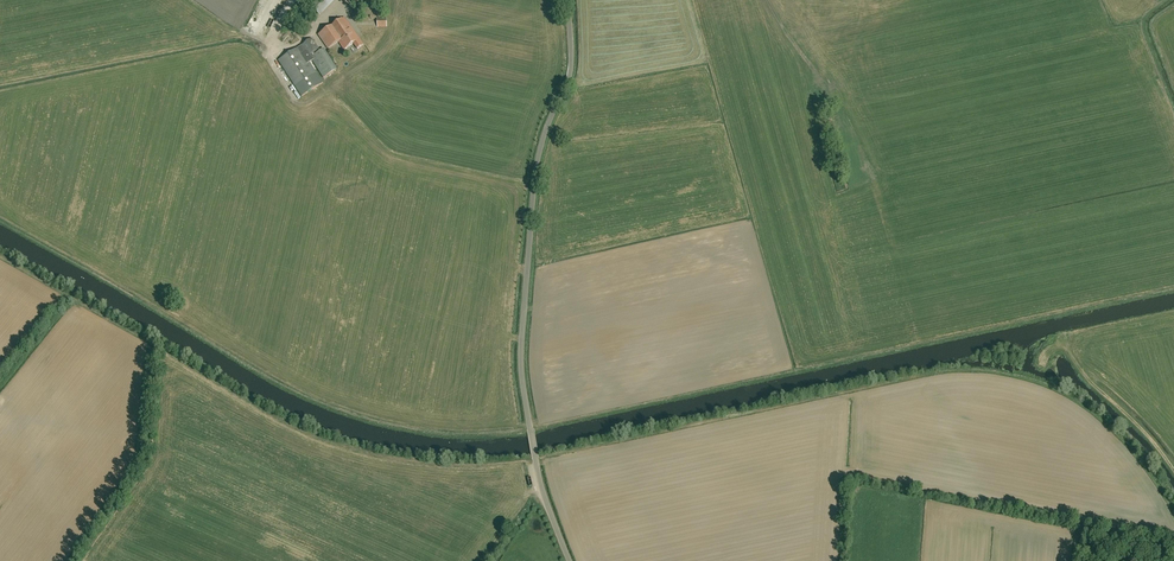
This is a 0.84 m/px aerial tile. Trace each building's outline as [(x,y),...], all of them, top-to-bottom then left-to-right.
[(333,0),(317,0),(310,8),(318,15),(333,0)] [(801,17),(794,0),(787,0),(794,20),(801,17)] [(816,14),(824,14),(824,5),(817,4),(816,14)] [(357,49),(363,45),(344,17),(318,35),(328,49),(338,42),(344,50),(353,44),(357,49)] [(377,27),(387,27),(386,18),(377,18),(377,27)] [(279,60),(278,60),(295,87),(301,97),(323,83),(317,74),(310,63),(312,61),(323,78),(334,72),(321,51),(317,54),(316,52),(319,49),(312,39),(279,60)]
